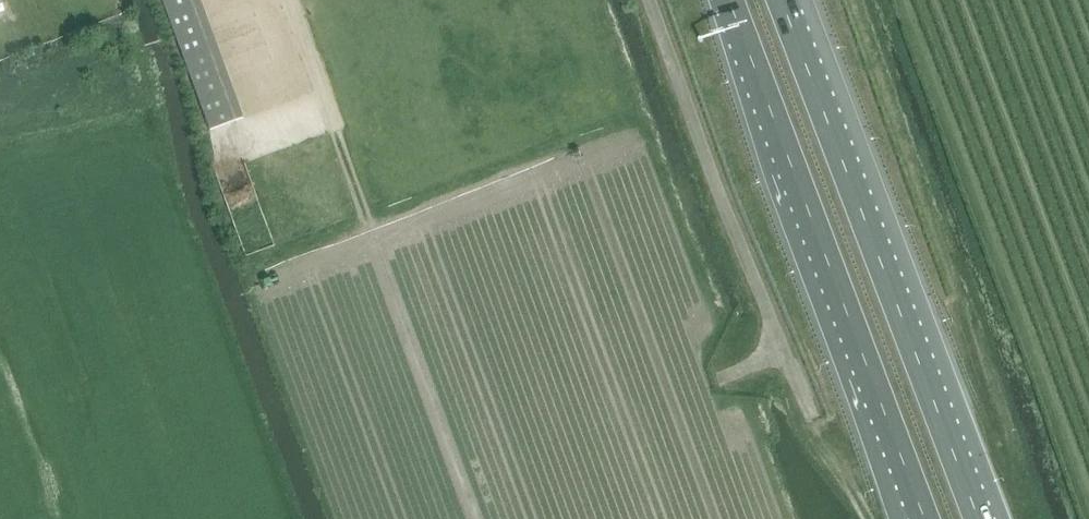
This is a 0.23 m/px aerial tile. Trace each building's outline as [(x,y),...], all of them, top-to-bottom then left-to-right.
[(210,131),(234,122),(190,0),(161,0),(210,131)]
